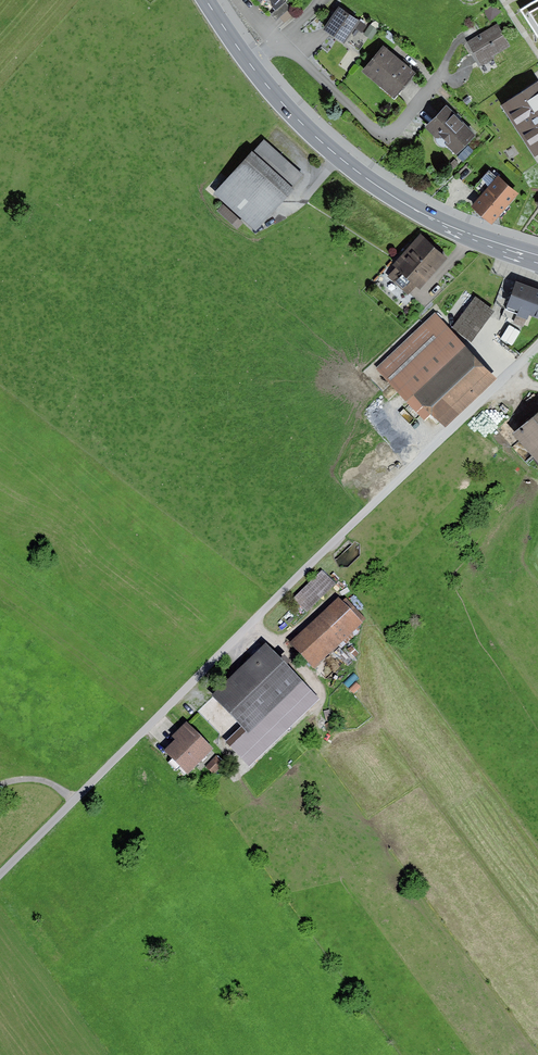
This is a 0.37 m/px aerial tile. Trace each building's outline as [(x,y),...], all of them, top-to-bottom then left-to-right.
[(521,8),(537,36),(537,0),(534,0),(532,1),(521,8)] [(285,2),(271,15),(276,20),(279,18),(284,24),(296,13),(285,2)] [(367,25),(339,7),(323,30),(344,44),(355,28),(362,33),(367,25)] [(497,23),(467,41),(482,67),(495,59),(493,56),(511,46),(497,23)] [(371,25),(364,35),(371,40),(378,30),(371,25)] [(417,73),(384,45),(362,71),(395,99),(417,73)] [(537,82),(501,106),(535,157),(537,155),(537,82)] [(476,135),(446,107),(427,127),(457,156),(476,135)] [(305,176),(264,139),(215,194),(255,230),(305,176)] [(468,146),(458,157),(463,162),(474,151),(468,146)] [(459,163),(455,159),(448,165),(453,169),(459,163)] [(498,175),(471,207),(492,225),(519,193),(498,175)] [(223,204),(217,211),(237,230),(243,223),(223,204)] [(449,258),(421,233),(393,264),(397,268),(389,276),(409,294),(416,286),(420,290),(449,258)] [(516,282),(507,307),(518,311),(516,316),(527,320),(529,315),(537,318),(537,290),(516,282)] [(472,341),(494,311),(476,297),(453,327),(472,341)] [(446,429),(498,379),(434,312),(376,369),(425,420),(431,414),(446,429)] [(527,320),(516,316),(514,323),(524,327),(527,320)] [(509,325),(501,339),(512,345),(521,332),(509,325)] [(506,433),(537,468),(537,404),(506,433)] [(308,612),(333,586),(318,572),(294,599),(308,612)] [(312,671),(358,625),(331,599),(286,645),(312,671)] [(250,771),(320,701),(266,646),(213,698),(243,729),(226,746),(250,771)] [(222,730),(232,720),(212,699),(202,709),(222,730)] [(184,775),(207,750),(180,724),(166,739),(172,744),(162,755),(184,775)] [(215,776),(224,765),(217,758),(207,769),(215,776)]
